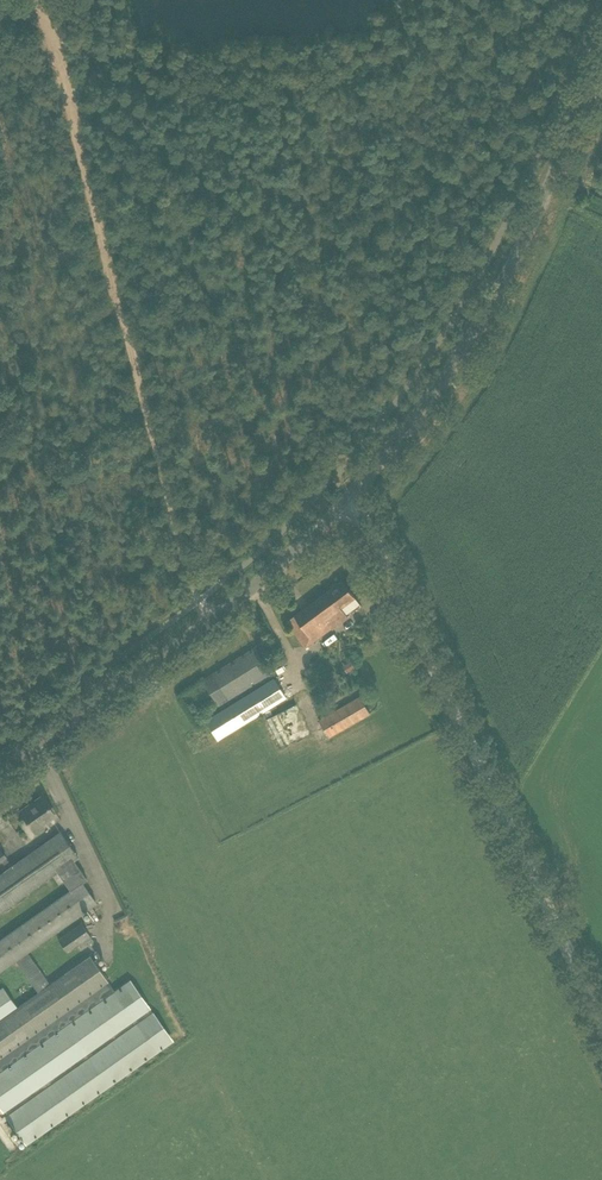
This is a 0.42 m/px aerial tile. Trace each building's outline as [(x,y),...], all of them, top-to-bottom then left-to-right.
[(601,207),(601,199),(595,196),(592,203),(601,207)] [(342,580),(286,621),(306,647),(347,616),(346,614),(360,604),(342,580)] [(272,674),(261,657),(255,647),(203,679),(220,706),(272,674)] [(350,661),(344,665),(348,671),(354,668),(350,661)] [(287,699),(274,678),(206,720),(218,741),(287,699)] [(329,736),(360,719),(370,713),(369,710),(364,702),(361,696),(350,703),(319,720),(329,736)] [(299,703),(266,719),(281,750),(314,734),(299,703)] [(44,828),(42,825),(39,821),(52,812),(41,796),(19,811),(35,833),(44,828)] [(72,860),(78,856),(61,832),(0,874),(0,911),(56,871),(69,890),(0,939),(0,971),(16,960),(27,952),(97,904),(82,883),(86,880),(72,860)] [(67,952),(90,936),(81,924),(58,940),(67,952)] [(114,990),(108,982),(90,956),(50,984),(27,952),(16,960),(38,992),(17,1007),(0,1019),(0,1071),(114,990)] [(0,1071),(0,1109),(3,1113),(5,1111),(7,1114),(5,1116),(26,1145),(174,1040),(130,979),(114,990),(0,1071)] [(17,1007),(3,987),(0,989),(0,1019),(17,1007)]
